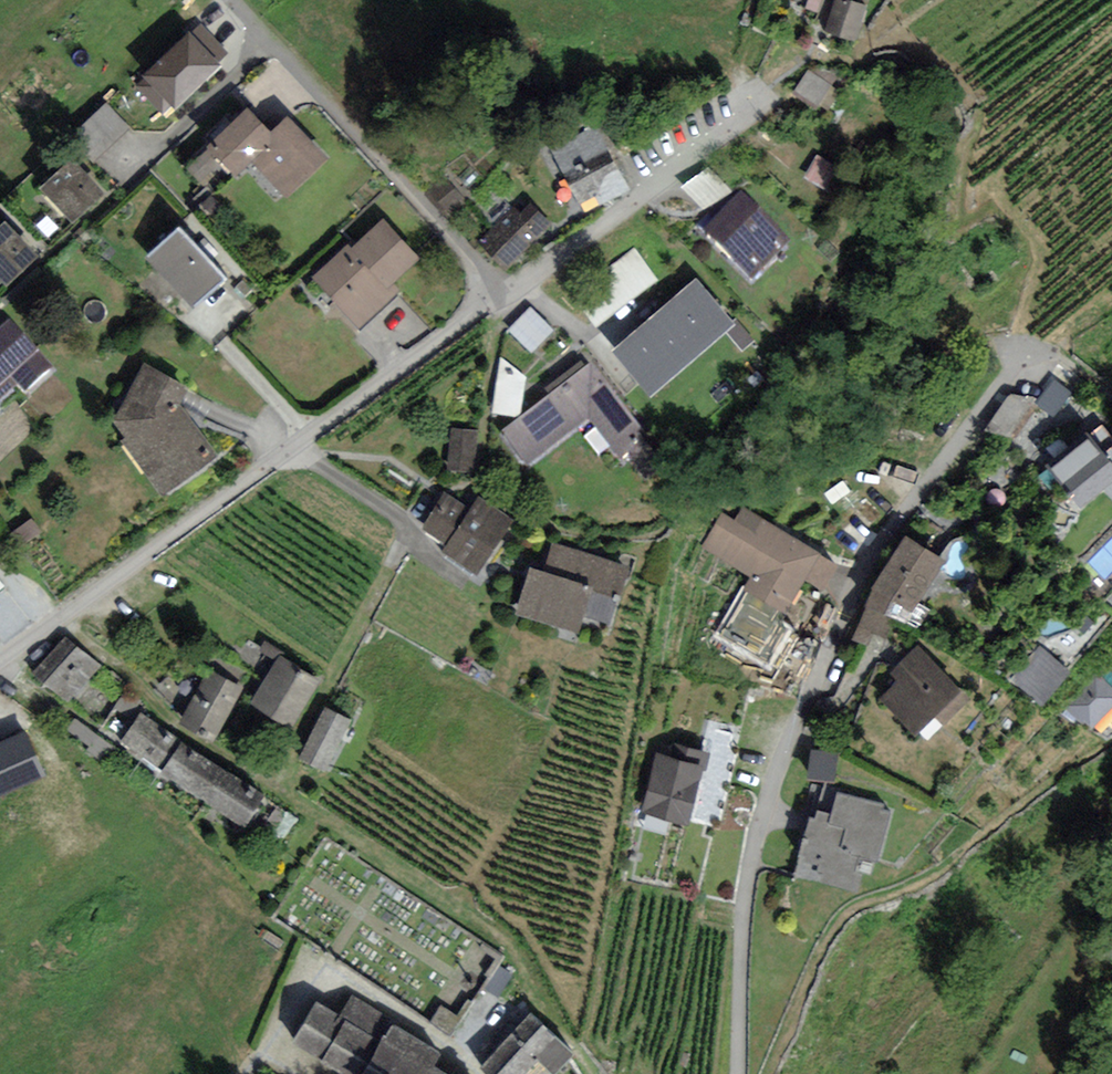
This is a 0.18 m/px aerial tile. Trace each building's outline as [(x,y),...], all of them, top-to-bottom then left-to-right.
[(849,0),(836,0),(826,30),(856,40),(867,6),(849,0)] [(218,63),(189,32),(147,71),(151,74),(141,83),(163,107),(171,99),(175,103),(218,63)] [(836,87),(809,70),(798,89),(824,106),(836,87)] [(127,126),(106,104),(73,134),(94,156),(127,126)] [(325,162),(286,120),(268,137),(247,114),(209,149),(235,177),(252,161),(286,198),(325,162)] [(601,131),(555,151),(575,198),(597,189),(600,197),(625,187),(601,131)] [(818,156),(806,176),(832,191),(844,170),(818,156)] [(67,163),(38,190),(71,225),(100,198),(67,163)] [(790,245),(743,197),(706,233),(753,281),(790,245)] [(485,245),(508,269),(548,230),(525,207),(485,245)] [(0,230),(0,287),(2,289),(35,260),(4,226),(0,230)] [(411,260),(379,226),(352,252),(349,249),(311,284),(355,330),(392,295),(384,286),(411,260)] [(229,279),(180,228),(147,260),(196,310),(229,279)] [(658,275),(639,246),(580,284),(599,314),(658,275)] [(734,319),(699,278),(616,348),(650,389),(734,319)] [(553,333),(532,310),(512,328),(533,350),(553,333)] [(10,334),(0,344),(0,400),(13,387),(21,395),(45,371),(10,334)] [(530,378),(505,356),(496,409),(524,414),(530,378)] [(501,441),(527,474),(590,425),(620,463),(626,458),(641,477),(666,458),(596,368),(501,441)] [(111,429),(161,498),(211,462),(174,410),(182,393),(143,373),(111,429)] [(1033,400),(1012,394),(990,426),(1011,433),(1033,400)] [(481,429),(453,425),(447,468),(475,472),(481,429)] [(1091,433),(1053,460),(1081,500),(1111,479),(1111,462),(1091,433)] [(443,550),(475,570),(510,515),(478,495),(472,505),(450,491),(428,525),(451,539),(443,550)] [(840,564),(744,506),(734,521),(722,514),(707,539),(759,571),(749,588),(789,612),(809,579),(825,588),(840,564)] [(947,561),(909,539),(895,551),(881,575),(864,622),(891,633),(895,618),(909,622),(947,561)] [(534,567),(521,609),(575,624),(580,606),(608,615),(624,563),(555,543),(547,571),(534,567)] [(975,696),(924,640),(894,668),(898,684),(885,697),(925,741),(975,696)] [(103,670),(65,643),(36,683),(73,710),(103,670)] [(1065,670),(1038,649),(1016,678),(1042,699),(1065,670)] [(324,681),(284,654),(251,703),(290,730),(324,681)] [(244,675),(209,659),(185,711),(220,727),(244,675)] [(1098,673),(1065,706),(1084,724),(1087,720),(1092,725),(1111,705),(1111,687),(1098,673)] [(352,720),(325,706),(301,754),(328,767),(352,720)] [(180,789),(203,756),(144,716),(122,749),(180,789)] [(0,749),(0,807),(56,782),(34,734),(0,749)] [(702,760),(659,748),(643,804),(722,826),(744,746),(709,737),(702,760)] [(238,829),(261,796),(203,756),(180,789),(238,829)] [(877,864),(892,807),(824,790),(802,874),(855,887),(862,860),(877,864)] [(292,1038),(354,1073),(456,1073),(436,1062),(440,1054),(350,1002),(342,1015),(315,999),(292,1038)] [(531,1006),(476,1065),(487,1073),(527,1073),(532,1068),(538,1073),(547,1073),(575,1047),(531,1006)] [(446,1010),(434,1027),(457,1042),(469,1025),(446,1010)]
